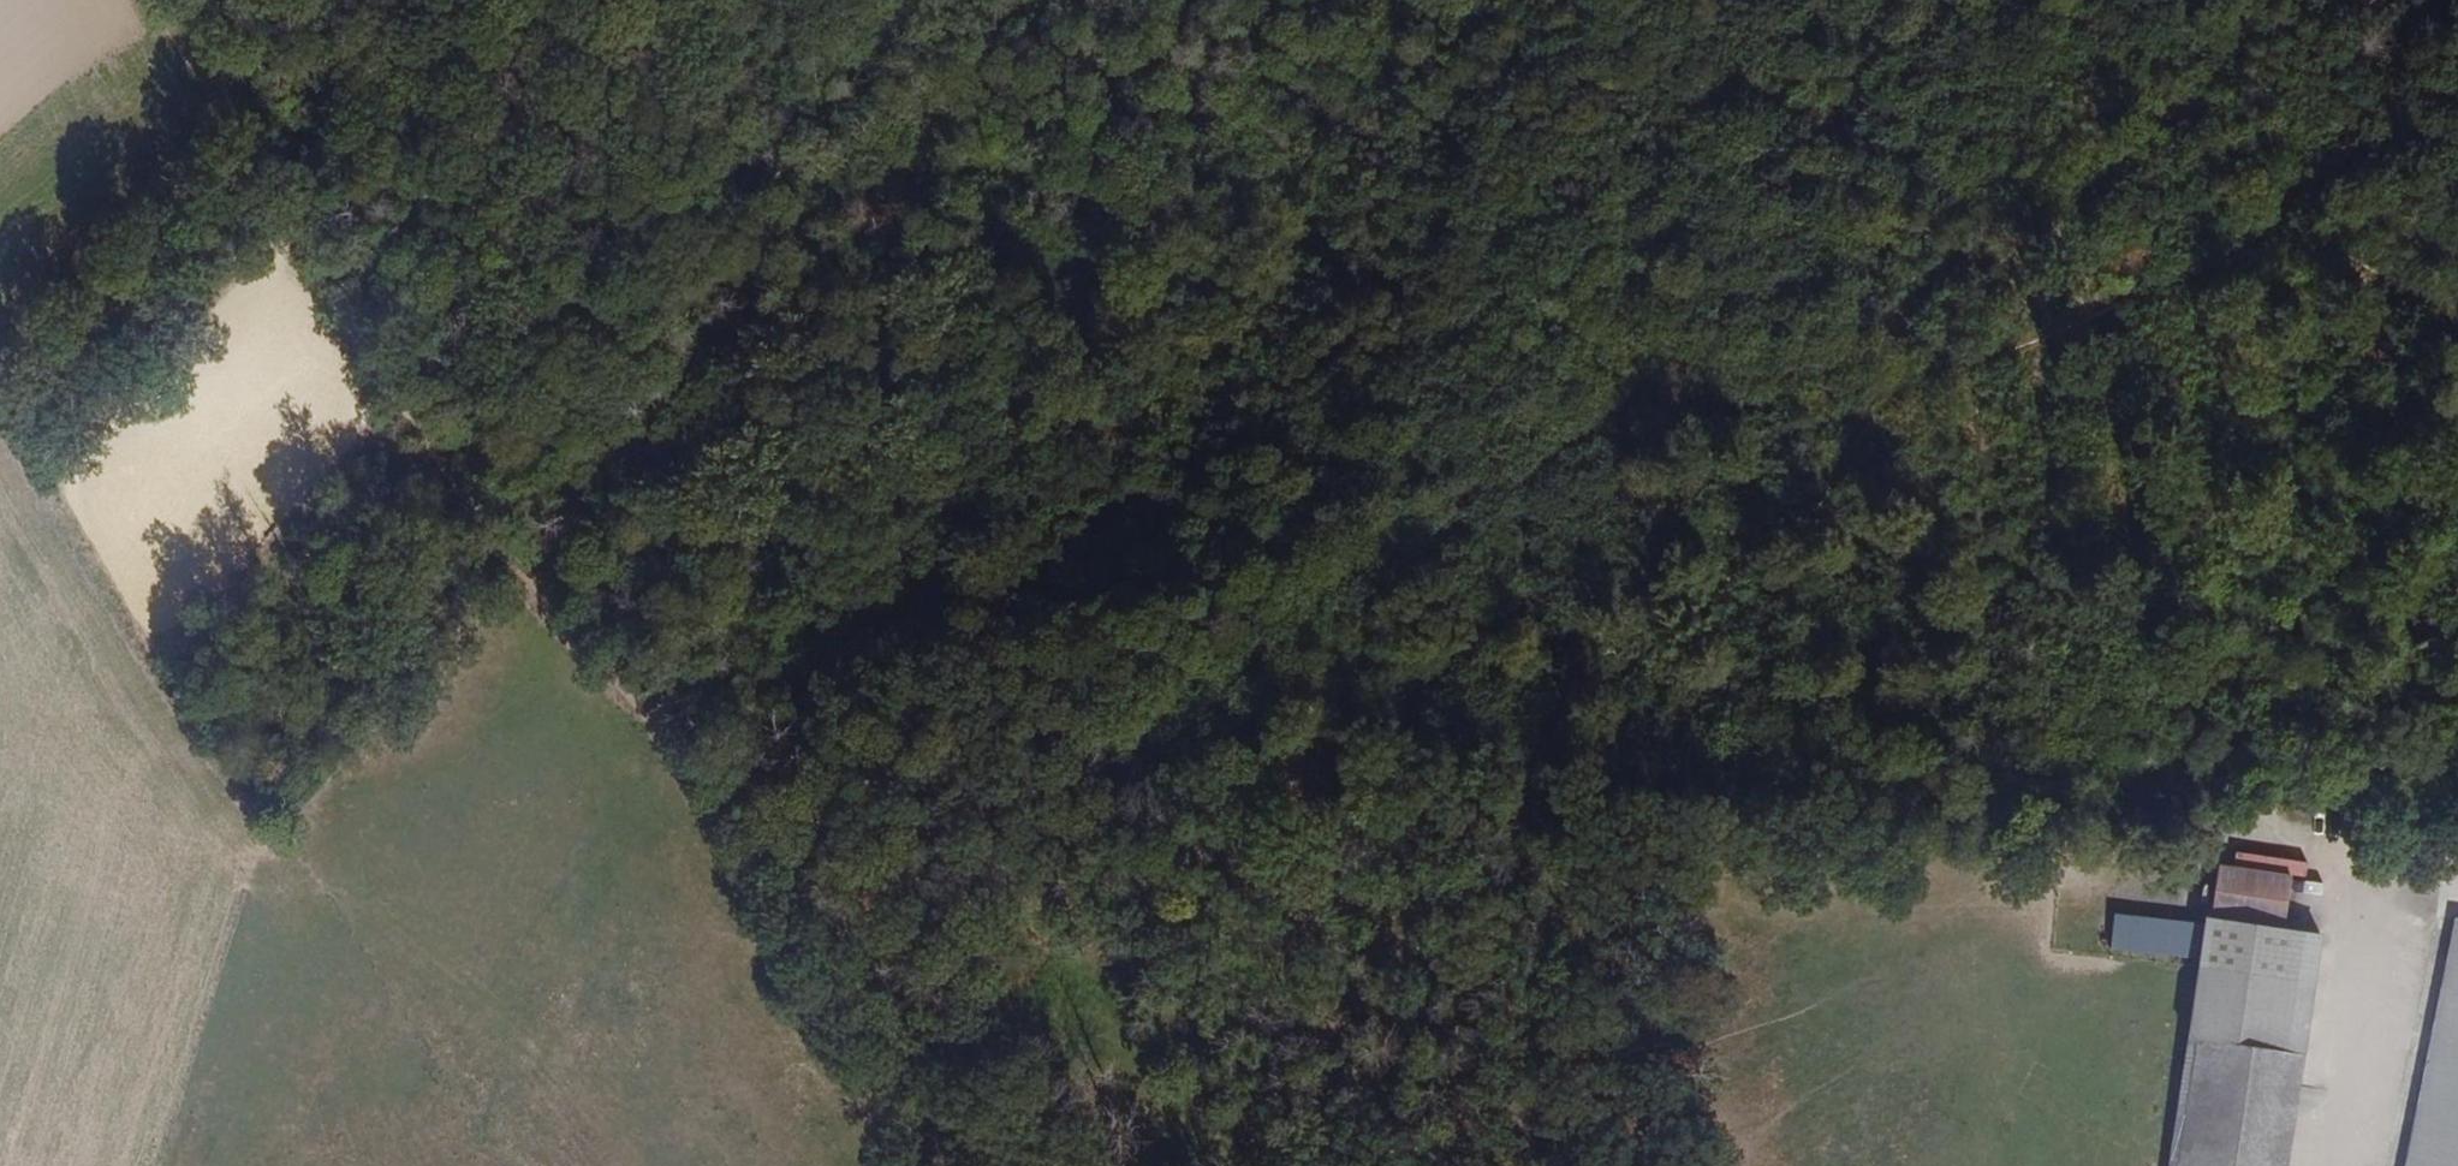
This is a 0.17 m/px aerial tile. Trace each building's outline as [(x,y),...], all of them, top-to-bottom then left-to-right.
[(2113,915),(2111,951),(2197,956),(2199,919),(2113,915)] [(2344,1033),(2241,1009),(2208,1163),(2229,1165),(2319,1165),(2344,1033)] [(2421,1165),(2422,1165),(2457,1165),(2457,1013),(2421,1165)]
